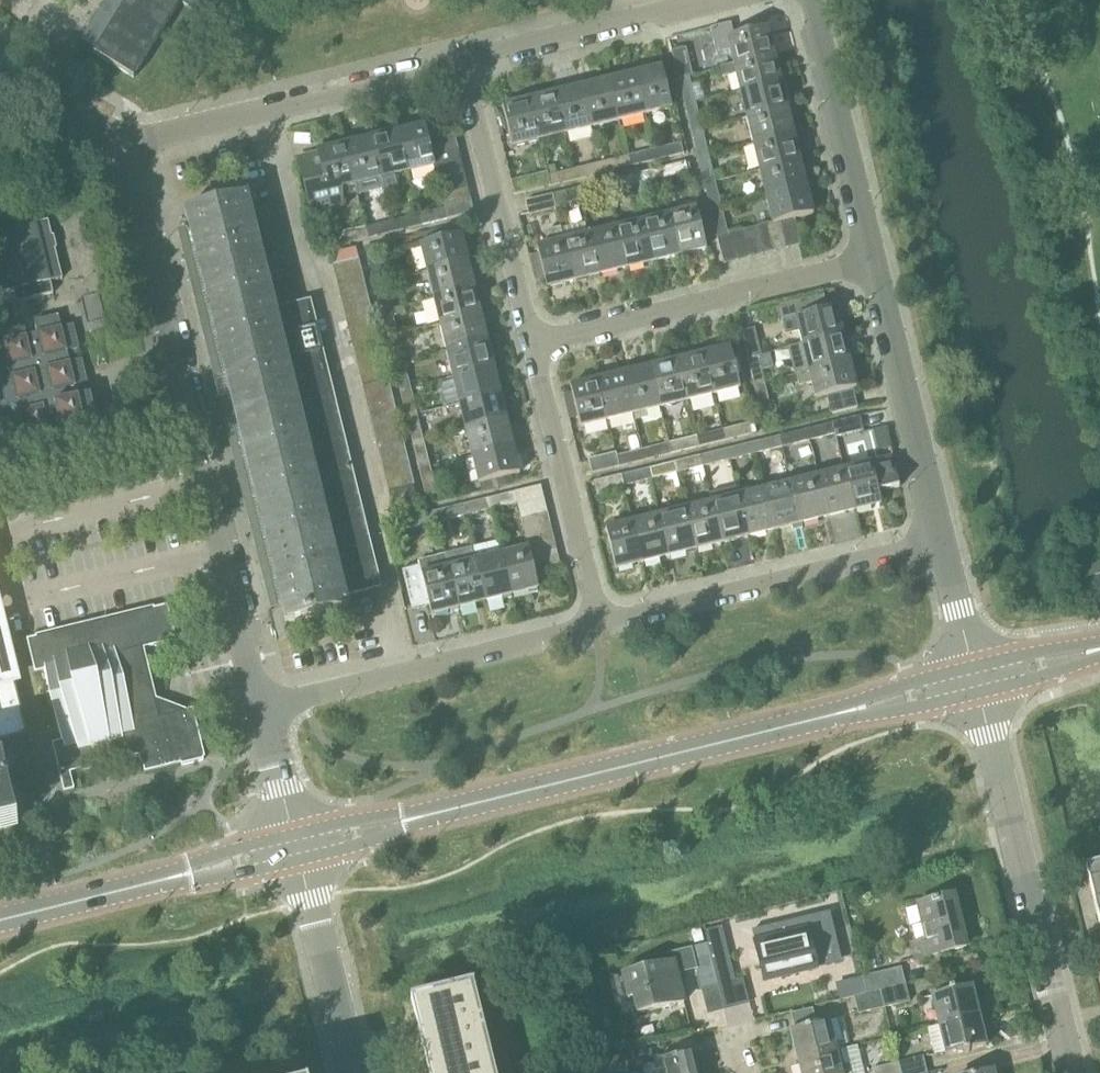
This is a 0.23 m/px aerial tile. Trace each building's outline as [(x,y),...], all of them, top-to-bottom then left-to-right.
[(181,4),(201,16),(210,0),(107,0),(82,41),(97,50),(94,55),(135,80),(138,75),(137,74),(179,6),(180,6),(181,4)] [(731,25),(710,30),(716,55),(730,52),(734,67),(774,56),(767,30),(734,38),(731,25)] [(671,53),(677,80),(688,77),(689,78),(692,77),(685,50),(671,53)] [(734,67),(721,70),(723,78),(736,75),(740,92),(780,82),(774,56),(734,67)] [(662,66),(635,73),(645,114),(672,107),(662,66)] [(619,120),(645,114),(635,73),(608,79),(619,120)] [(688,77),(677,80),(684,106),(695,103),(689,78),(688,77)] [(608,79),(582,86),(592,127),(619,120),(608,79)] [(780,82),(740,92),(747,119),(787,109),(787,108),(791,107),(787,92),(783,93),(780,82)] [(582,86),(555,92),(565,133),(592,127),(582,86)] [(551,137),(565,133),(555,92),(528,99),(539,140),(541,151),(554,148),(551,137)] [(512,146),(539,140),(528,99),(502,105),(512,146)] [(695,103),(684,106),(691,133),(702,130),(695,103)] [(787,109),(747,119),(753,145),(793,134),(787,109)] [(428,143),(429,142),(425,126),(397,133),(408,174),(435,167),(432,157),(428,143)] [(702,130),(691,133),(697,159),(708,156),(702,130)] [(371,139),(381,180),(383,190),(385,194),(398,190),(395,177),(408,174),(397,133),(371,139)] [(760,172),(800,162),(793,134),(753,145),(760,172)] [(455,136),(429,142),(428,143),(432,157),(459,150),(455,136)] [(371,139),(344,145),(355,187),(356,187),(358,196),(383,190),(381,180),(371,139)] [(681,144),(654,151),(657,162),(683,155),(681,144)] [(344,145),(318,152),(297,157),(310,211),(342,204),(342,190),(355,187),(344,145)] [(432,157),(435,167),(435,170),(462,163),(459,150),(432,157)] [(654,151),(628,157),(631,168),(657,162),(654,151)] [(708,156),(697,159),(704,186),(715,183),(708,156)] [(628,157),(601,164),(604,175),(631,168),(628,157)] [(766,198),(807,188),(800,162),(760,172),(766,198)] [(435,170),(438,182),(465,176),(462,163),(435,170)] [(601,164),(574,170),(577,181),(604,175),(601,164)] [(685,164),(659,170),(662,180),(688,174),(685,164)] [(574,170),(548,177),(551,188),(577,181),(574,170)] [(659,170),(633,177),(635,187),(662,180),(659,170)] [(523,194),(551,188),(548,177),(547,173),(520,180),(523,194)] [(468,188),(465,176),(438,182),(441,195),(468,188)] [(633,177),(606,183),(609,193),(635,187),(633,177)] [(606,183),(579,190),(582,200),(609,193),(606,183)] [(711,212),(722,210),(715,183),(704,186),(711,212)] [(471,201),(468,188),(441,195),(445,207),(471,201)] [(782,224),(795,220),(813,216),(807,188),(766,198),(773,224),(773,226),(782,224)] [(579,190),(553,196),(556,206),(582,200),(579,190)] [(312,301),(299,304),(274,203),(251,208),(248,196),(186,211),(287,624),(349,609),(346,597),(382,588),(312,301)] [(555,207),(556,206),(553,196),(526,203),(529,216),(556,210),(555,207)] [(445,207),(445,210),(448,220),(474,214),(471,201),(445,207)] [(697,208),(670,214),(681,255),(707,249),(697,208)] [(422,227),(448,220),(445,210),(419,216),(422,227)] [(728,235),(722,210),(711,212),(724,265),(737,262),(730,235),(728,235)] [(670,214),(644,221),(654,262),(681,255),(670,214)] [(395,233),(422,227),(419,216),(392,223),(395,233)] [(795,220),(782,224),(788,249),(801,246),(795,220)] [(644,221),(617,227),(628,268),(654,262),(644,221)] [(14,291),(17,303),(18,303),(53,294),(51,283),(63,280),(56,250),(57,250),(56,245),(54,246),(53,242),(55,241),(54,237),(52,237),(48,222),(0,233),(3,247),(3,250),(4,250),(5,255),(0,257),(0,295),(14,291)] [(574,281),(601,274),(590,233),(588,234),(585,222),(561,228),(574,281)] [(368,240),(395,233),(392,223),(365,229),(368,240)] [(773,226),(773,224),(768,225),(775,253),(788,249),(782,224),(773,226)] [(775,253),(768,225),(756,229),(762,256),(775,253)] [(547,287),(574,281),(561,228),(561,227),(548,230),(551,243),(537,246),(547,287)] [(617,227),(590,233),(601,274),(628,268),(617,227)] [(340,246),(368,240),(365,229),(338,236),(340,246)] [(762,256),(756,229),(743,232),(750,259),(762,256)] [(730,235),(737,262),(750,259),(743,232),(730,235)] [(428,272),(468,262),(461,235),(421,245),(428,272)] [(368,259),(375,285),(386,283),(386,282),(396,280),(395,275),(384,277),(379,256),(396,252),(393,242),(370,247),(373,258),(368,259)] [(331,258),(334,268),(360,262),(356,248),(332,254),(333,257),(331,258)] [(363,275),(360,262),(334,268),(337,281),(363,275)] [(419,288),(431,285),(434,299),(475,289),(468,262),(428,272),(416,275),(419,288)] [(366,288),(363,275),(337,281),(340,294),(366,288)] [(392,309),(386,283),(375,285),(381,312),(392,309)] [(340,294),(344,307),(369,301),(366,288),(340,294)] [(475,289),(434,299),(441,325),(481,315),(475,289)] [(373,315),(369,301),(344,307),(347,321),(373,315)] [(399,336),(392,309),(381,312),(388,338),(399,336)] [(799,332),(803,345),(842,335),(836,309),(783,322),(786,336),(799,332)] [(376,328),(373,315),(347,321),(350,334),(376,328)] [(481,315),(441,325),(447,352),(488,342),(481,315)] [(18,452),(15,439),(25,437),(28,449),(53,443),(50,431),(60,428),(63,441),(88,435),(85,422),(85,421),(97,418),(91,394),(79,397),(77,387),(76,387),(88,384),(82,360),(70,363),(68,352),(80,349),(74,325),(62,328),(59,316),(35,321),(38,334),(27,337),(24,324),(23,325),(0,330),(3,342),(0,343),(0,384),(5,403),(0,404),(0,456),(18,452)] [(376,328),(350,334),(353,347),(379,341),(376,328)] [(741,333),(747,359),(757,356),(758,357),(762,356),(755,329),(741,333)] [(803,345),(788,349),(794,375),(796,375),(809,372),(849,362),(842,335),(803,345)] [(406,362),(399,336),(388,338),(394,365),(406,362)] [(454,378),(494,368),(488,342),(447,352),(454,378)] [(706,355),(716,395),(741,389),(731,349),(706,355)] [(716,395),(706,355),(679,361),(689,402),(716,395)] [(747,359),(754,385),(764,383),(758,357),(757,356),(747,359)] [(653,368),(663,408),(689,402),(679,361),(653,368)] [(394,365),(401,391),(412,389),(406,362),(394,365)] [(857,408),(853,390),(855,389),(849,362),(809,372),(796,375),(799,386),(812,384),(815,399),(826,396),(831,414),(857,408)] [(389,381),(386,368),(360,374),(363,387),(389,381)] [(454,378),(460,405),(501,395),(494,368),(454,378)] [(627,374),(637,415),(663,408),(653,368),(627,374)] [(627,374),(599,381),(609,422),(637,415),(627,374)] [(389,381),(363,387),(366,401),(392,395),(389,381)] [(609,422),(599,381),(572,388),(582,429),(609,422)] [(754,385),(761,414),(771,411),(764,383),(754,385)] [(401,391),(408,418),(419,415),(412,389),(401,391)] [(395,408),(392,395),(366,401),(370,414),(395,408)] [(501,395),(460,405),(467,431),(507,421),(501,395)] [(395,408),(370,414),(373,427),(398,421),(395,408)] [(408,418),(414,445),(425,442),(419,415),(408,418)] [(856,418),(835,424),(838,435),(836,436),(837,438),(864,432),(860,417),(856,418)] [(402,435),(398,421),(373,427),(376,440),(402,435)] [(473,457),(514,447),(507,421),(467,431),(473,457)] [(838,435),(835,424),(817,429),(809,431),(811,443),(836,436),(838,435)] [(750,426),(725,432),(727,443),(752,436),(750,426)] [(809,431),(782,438),(785,449),(811,443),(809,431)] [(725,432),(699,439),(701,449),(727,443),(725,432)] [(376,440),(379,454),(405,448),(402,435),(376,440)] [(785,449),(782,438),(755,444),(758,456),(785,449)] [(699,439),(672,445),(675,456),(701,449),(699,439)] [(432,468),(425,442),(414,445),(421,471),(432,468)] [(758,456),(755,444),(729,451),(732,462),(758,456)] [(672,445),(646,452),(649,462),(675,456),(672,445)] [(514,447),(473,457),(480,484),(520,474),(516,456),(520,455),(518,446),(514,447)] [(408,461),(405,448),(379,454),(383,467),(408,461)] [(703,457),(706,469),(732,462),(729,451),(703,457)] [(646,452),(618,459),(621,469),(649,462),(646,452)] [(593,476),(621,469),(618,459),(616,459),(616,455),(590,462),(593,476)] [(677,464),(679,475),(706,469),(703,457),(677,464)] [(872,464),(846,470),(856,511),(882,504),(879,492),(900,487),(893,458),(872,464)] [(411,475),(408,461),(383,467),(386,481),(411,475)] [(651,470),(654,482),(679,475),(677,464),(651,470)] [(438,495),(432,468),(421,471),(427,498),(438,495)] [(626,488),(654,482),(651,470),(623,477),(626,488)] [(820,477),(830,518),(856,511),(846,470),(820,477)] [(414,488),(411,475),(386,481),(389,494),(414,488)] [(626,488),(623,477),(596,484),(599,498),(625,492),(624,489),(626,488)] [(804,525),(830,518),(820,477),(794,484),(804,525)] [(804,525),(794,484),(767,491),(778,531),(804,525)] [(541,486),(516,492),(519,503),(516,504),(517,507),(545,500),(541,486)] [(417,501),(414,488),(389,494),(392,507),(417,501)] [(739,488),(710,495),(712,504),(715,503),(725,544),(751,538),(741,497),(739,488)] [(778,531),(767,491),(741,497),(751,538),(778,531)] [(492,510),(516,504),(519,503),(516,492),(489,499),(492,510)] [(463,506),(465,516),(492,510),(489,499),(463,506)] [(520,519),(548,513),(545,500),(517,507),(520,519)] [(688,510),(698,551),(725,544),(715,503),(712,504),(688,510)] [(463,506),(436,512),(438,523),(465,516),(463,506)] [(662,516),(672,557),(698,551),(688,510),(662,516)] [(438,523),(436,512),(407,519),(410,530),(438,523)] [(551,526),(548,513),(520,519),(524,532),(551,526)] [(644,564),(672,557),(662,516),(634,523),(644,564)] [(607,530),(617,571),(644,564),(634,523),(607,530)] [(527,545),(554,538),(551,526),(524,532),(527,545)] [(532,557),(557,551),(554,538),(527,545),(528,549),(530,548),(532,557)] [(487,602),(513,595),(503,555),(489,558),(486,545),(473,548),(477,561),(487,602)] [(530,548),(528,549),(503,555),(513,595),(539,589),(535,570),(532,557),(530,548)] [(557,551),(532,557),(535,570),(561,564),(557,551)] [(459,608),(449,568),(446,556),(419,562),(420,567),(403,571),(413,610),(430,605),(432,615),(459,608)] [(1099,575),(1099,556),(1081,561),(1086,578),(1099,575)] [(477,561),(449,568),(459,608),(487,602),(477,561)] [(64,741),(53,744),(65,793),(75,790),(71,772),(141,754),(145,773),(206,758),(194,709),(188,711),(186,710),(180,712),(157,700),(144,648),(164,644),(163,642),(177,639),(168,606),(28,640),(36,674),(47,671),(64,741)] [(28,736),(1,625),(0,626),(0,743),(28,736)] [(19,827),(4,765),(0,766),(0,831),(19,827)] [(1086,870),(1086,872),(1092,870),(1099,902),(1099,867),(1086,870)] [(912,945),(916,960),(967,948),(954,896),(918,905),(927,941),(912,945)] [(830,913),(752,931),(764,982),(815,970),(814,964),(841,958),(830,913)] [(704,941),(700,928),(691,931),(695,944),(704,941)] [(722,941),(708,944),(719,987),(736,983),(725,940),(722,941)] [(678,974),(697,969),(702,991),(719,987),(708,944),(641,961),(644,972),(623,977),(629,1001),(635,1000),(638,1015),(685,1004),(678,974)] [(880,992),(906,985),(902,968),(863,977),(867,995),(880,992)] [(474,984),(411,1000),(412,1000),(412,1001),(417,1000),(433,1066),(490,1052),(473,986),(475,985),(474,984)] [(910,1003),(906,985),(880,992),(885,1009),(910,1003)] [(932,997),(940,1026),(979,1016),(972,987),(932,997)] [(885,1009),(880,992),(867,995),(855,998),(859,1015),(885,1009)] [(979,1016),(940,1026),(927,1029),(933,1055),(946,1052),(947,1056),(986,1046),(979,1016)] [(791,1032),(798,1061),(837,1052),(846,1049),(838,1019),(829,1022),(806,1028),(791,1032)] [(612,1040),(604,1042),(608,1057),(616,1055),(612,1040)] [(433,1066),(435,1072),(495,1072),(490,1052),(433,1066)] [(837,1052),(798,1061),(801,1072),(852,1072),(849,1063),(840,1065),(837,1052)] [(699,1069),(696,1053),(655,1063),(658,1072),(706,1072),(704,1067),(699,1069)] [(605,1059),(599,1061),(602,1072),(621,1072),(629,1071),(625,1054),(616,1057),(605,1059)] [(923,1057),(898,1063),(900,1072),(927,1072),(923,1057)] [(873,1072),(900,1072),(898,1063),(872,1070),(873,1072)]
